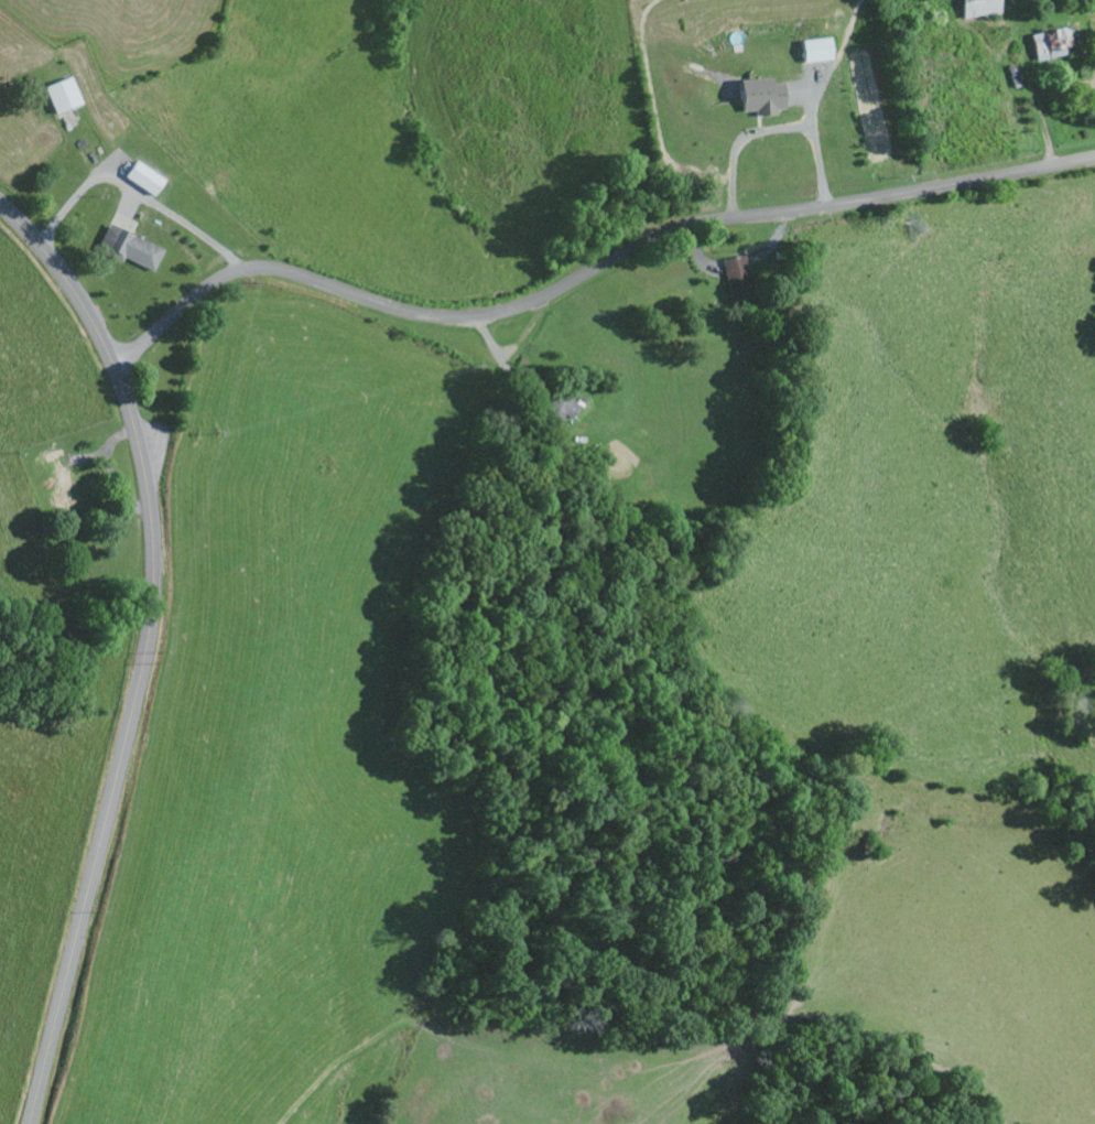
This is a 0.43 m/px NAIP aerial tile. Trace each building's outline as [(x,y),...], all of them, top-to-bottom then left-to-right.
[(1001,16),(998,0),(960,0),(964,22),(1001,16)] [(1030,38),(1036,64),(1064,58),(1058,31),(1030,38)] [(833,62),(829,40),(801,44),(804,66),(833,62)] [(56,118),(82,107),(72,80),(45,90),(56,118)] [(777,118),(777,112),(785,111),(784,85),(772,86),(772,81),(741,83),(742,115),(754,114),(755,119),(777,118)] [(124,180),(152,199),(163,183),(135,164),(124,180)] [(152,275),(163,252),(109,228),(98,251),(152,275)]
